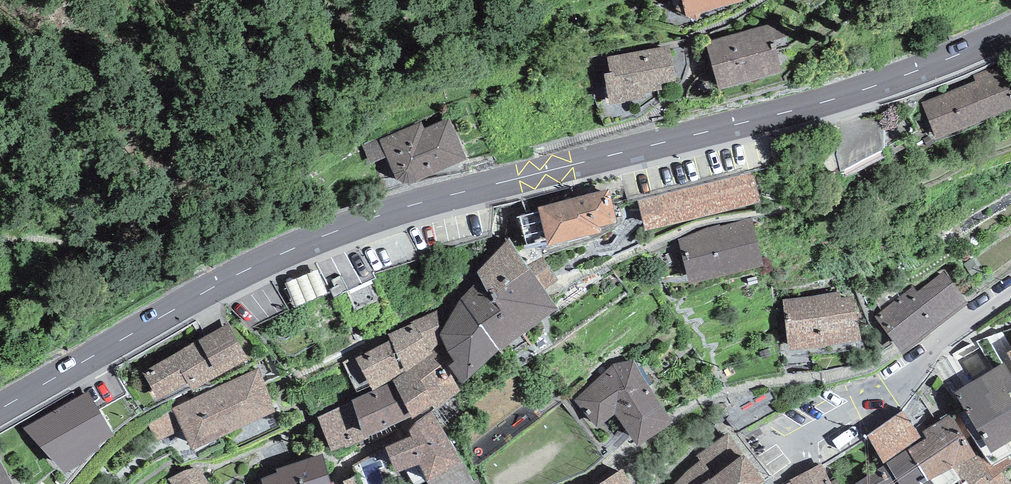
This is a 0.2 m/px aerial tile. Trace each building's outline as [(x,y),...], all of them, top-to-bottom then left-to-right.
[(686,16),(745,0),(744,0),(682,0),(686,16)] [(783,21),(705,42),(719,90),(782,73),(773,41),(787,37),(783,21)] [(670,46),(607,56),(610,73),(603,74),(609,105),(645,99),(644,93),(662,90),(661,84),(676,82),(670,46)] [(921,102),(936,140),(1010,110),(1010,79),(1005,63),(973,76),(975,81),(921,102)] [(885,110),(829,128),(840,171),(885,147),(885,110)] [(421,121),(362,146),(370,165),(386,157),(395,178),(398,180),(401,182),(407,184),(410,184),(416,182),(467,159),(449,118),(424,129),(421,121)] [(754,172),(637,200),(645,231),(761,203),(754,172)] [(609,189),(538,206),(539,211),(519,216),(526,246),(547,241),(548,246),(602,232),(600,227),(617,223),(609,189)] [(752,219),(677,238),(689,285),(764,266),(752,219)] [(462,385),(499,350),(500,351),(557,308),(545,290),(544,289),(559,280),(543,256),(527,265),(509,238),(477,272),(480,278),(460,300),(441,335),(444,345),(455,362),(450,365),(462,385)] [(903,354),(969,304),(944,272),(918,292),(913,286),(874,316),(903,354)] [(782,299),(789,348),(860,338),(854,294),(842,296),(841,290),(782,299)] [(411,324),(387,334),(390,340),(405,371),(438,348),(439,327),(437,309),(410,322),(411,324)] [(228,324),(142,373),(158,400),(187,383),(192,391),(248,359),(228,324)] [(977,341),(994,369),(1004,363),(1010,374),(1010,362),(1006,353),(1010,350),(1010,346),(1003,331),(977,341)] [(405,371),(390,340),(354,357),(343,362),(356,392),(370,385),(372,389),(405,371)] [(977,341),(953,355),(969,383),(994,369),(977,341)] [(435,352),(393,380),(411,417),(412,419),(430,408),(432,409),(435,413),(461,391),(458,386),(435,352)] [(615,364),(574,400),(598,427),(615,415),(638,446),(673,422),(635,360),(615,364)] [(1010,391),(1010,374),(1004,363),(994,369),(955,392),(969,416),(1008,393),(1010,391)] [(258,367),(172,409),(183,431),(192,451),(275,412),(258,367)] [(393,380),(373,391),(388,429),(411,417),(393,380)] [(88,390),(24,429),(64,474),(87,461),(85,459),(101,449),(98,445),(113,435),(88,390)] [(373,391),(350,400),(351,403),(366,438),(388,429),(373,391)] [(969,416),(981,436),(982,439),(1010,421),(1010,397),(1008,393),(969,416)] [(351,403),(317,417),(331,451),(344,445),(345,447),(366,438),(351,403)] [(154,443),(183,431),(172,409),(148,426),(154,443)] [(434,413),(433,410),(416,422),(408,430),(411,436),(386,448),(397,473),(419,464),(427,483),(463,464),(434,413)] [(867,435),(884,463),(923,437),(903,411),(867,435)] [(931,480),(934,483),(954,483),(957,482),(961,479),(953,468),(976,455),(982,452),(976,442),(975,440),(960,417),(955,420),(949,414),(922,431),(926,438),(907,450),(923,474),(928,482),(931,480)] [(982,439),(976,442),(982,452),(992,465),(1009,455),(1010,454),(1010,421),(982,439)] [(728,433),(697,455),(701,459),(673,483),(767,483),(728,433)] [(886,463),(899,483),(934,483),(931,480),(928,482),(923,474),(907,450),(886,463)] [(953,468),(961,479),(957,482),(959,483),(975,483),(987,475),(991,481),(1002,472),(1010,465),(1010,458),(1009,455),(992,465),(982,452),(976,455),(953,468)] [(262,481),(263,483),(331,483),(322,453),(276,469),(278,472),(261,479),(262,481)] [(0,462),(0,483),(13,483),(0,462)] [(822,463),(790,479),(791,482),(787,483),(832,483),(822,463)] [(854,483),(899,483),(886,463),(854,483)] [(473,481),(463,464),(427,483),(428,483),(479,483),(477,480),(473,481)] [(199,466),(167,478),(172,483),(210,483),(199,466)] [(621,468),(599,483),(598,483),(631,483),(621,468)] [(975,483),(1010,483),(1010,482),(1002,472),(991,481),(987,475),(975,483)]
